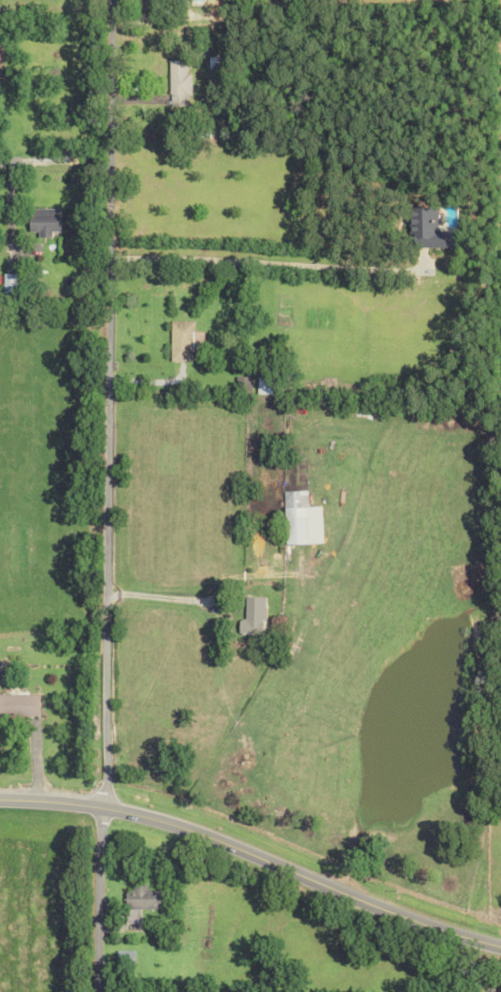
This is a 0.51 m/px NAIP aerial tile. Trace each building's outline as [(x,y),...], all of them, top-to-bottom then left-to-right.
[(165,61),(167,104),(188,104),(187,60),(165,61)] [(57,209),(25,209),(25,231),(35,231),(35,238),(49,238),(49,232),(57,232),(57,209)] [(444,248),(444,232),(436,232),(437,209),(410,209),(409,248),(444,248)] [(192,320),(168,321),(168,360),(188,360),(188,351),(201,351),(201,331),(192,331),(192,320)] [(277,394),(277,378),(255,377),(255,394),(277,394)] [(307,543),(305,490),(282,491),(284,544),(307,543)] [(263,597),(243,596),(243,619),(237,619),(237,633),(262,634),(263,597)] [(123,924),(138,924),(138,909),(161,909),(161,890),(146,889),(146,885),(131,885),(131,891),(124,890),(123,924)]
